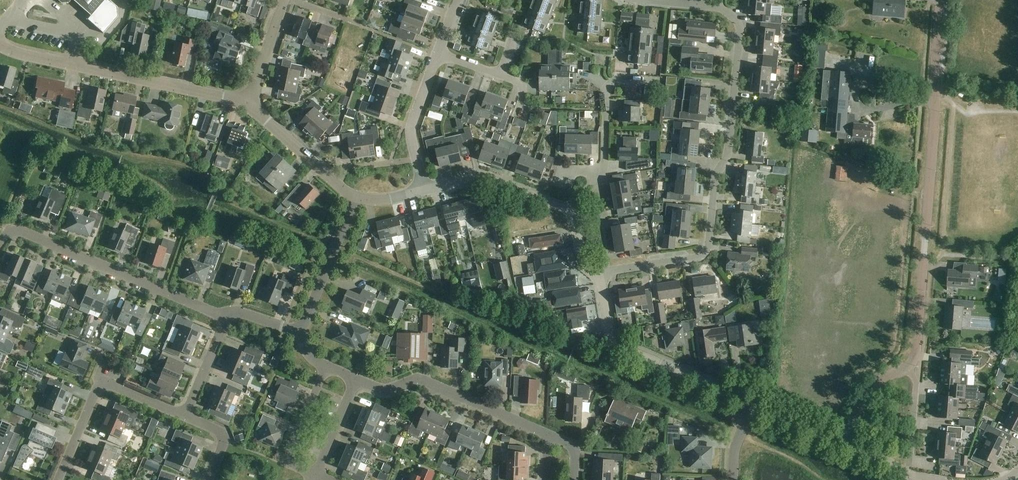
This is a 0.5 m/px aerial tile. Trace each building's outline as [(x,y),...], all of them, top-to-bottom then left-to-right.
[(91,16),(88,19),(104,33),(118,17),(117,7),(109,0),(73,0),(91,16)] [(161,0),(152,0),(150,9),(159,11),(161,0)] [(222,5),(232,9),(234,3),(242,5),(244,0),(223,0),(222,5)] [(242,5),(249,8),(247,14),(258,17),(262,7),(256,5),(257,0),(244,0),(242,5)] [(424,24),(429,12),(419,9),(421,3),(412,0),(405,0),(402,9),(407,11),(405,17),(424,24)] [(499,3),(492,0),(488,0),(486,6),(497,9),(499,3)] [(542,7),(552,11),(556,0),(544,0),(542,7)] [(579,8),(591,10),(592,0),(580,0),(579,8)] [(591,10),(602,11),(603,0),(592,0),(591,10)] [(905,0),(875,0),(874,16),(904,18),(905,0)] [(747,15),(756,15),(755,22),(762,23),(781,25),(782,18),(771,17),(772,4),(749,2),(747,15)] [(531,3),(527,14),(538,18),(542,7),(531,3)] [(512,15),(515,8),(503,4),(501,11),(512,15)] [(542,7),(538,18),(548,22),(552,11),(542,7)] [(579,8),(578,20),(590,21),(591,10),(579,8)] [(813,9),(813,19),(823,20),(824,10),(813,9)] [(207,20),(208,14),(209,13),(198,10),(197,18),(207,20)] [(479,10),(474,21),(485,25),(489,14),(479,10)] [(591,10),(590,21),(601,23),(602,11),(591,10)] [(637,13),(636,28),(631,27),(630,40),(641,41),(642,28),(643,14),(637,13)] [(489,14),(485,25),(496,29),(500,17),(489,14)] [(523,25),(534,29),(538,18),(527,14),(523,25)] [(643,14),(642,28),(641,41),(652,42),(653,30),(649,29),(650,15),(643,14)] [(308,48),(313,36),(307,34),(311,22),(298,17),(292,36),(304,40),(302,46),(308,48)] [(420,35),(424,24),(405,17),(403,23),(395,21),(394,25),(391,24),(388,32),(408,39),(411,32),(420,35)] [(538,18),(534,29),(544,33),(548,22),(538,18)] [(195,28),(201,29),(202,22),(194,20),(192,25),(195,26),(195,28)] [(577,32),(588,33),(590,21),(578,20),(577,32)] [(221,46),(219,51),(217,50),(214,60),(223,63),(223,61),(235,65),(242,47),(238,45),(240,39),(232,36),(229,35),(231,29),(207,21),(205,28),(217,32),(217,31),(220,32),(216,44),(221,46)] [(474,21),(470,33),(481,37),(485,25),(474,21)] [(590,21),(588,33),(600,35),(601,23),(590,21)] [(683,40),(688,41),(704,42),(704,36),(715,37),(717,24),(695,22),(686,21),(685,29),(680,29),(679,40),(682,40),(683,40)] [(131,54),(145,58),(149,37),(144,36),(146,26),(131,23),(121,33),(119,44),(133,47),(131,54)] [(780,36),(781,25),(762,23),(761,28),(758,28),(756,42),(774,43),(775,36),(780,36)] [(485,25),(481,37),(492,40),(496,29),(485,25)] [(335,45),(338,37),(332,35),(334,29),(323,26),(318,38),(313,36),(309,48),(320,52),(321,47),(327,48),(329,43),(335,45)] [(466,44),(477,48),(481,37),(470,33),(466,44)] [(481,37),(477,48),(488,52),(492,40),(481,37)] [(194,55),(197,42),(185,39),(184,45),(176,44),(173,55),(169,54),(167,62),(172,63),(171,64),(185,67),(188,54),(194,55)] [(671,39),(670,46),(681,47),(682,40),(679,40),(677,40),(671,39)] [(390,61),(409,68),(413,57),(410,56),(413,48),(392,40),(387,54),(392,56),(390,61)] [(628,51),(640,53),(651,54),(652,42),(641,41),(630,40),(628,51)] [(774,50),(774,43),(756,42),(755,54),(764,55),(763,61),(778,63),(779,51),(774,50)] [(712,71),(714,56),(695,54),(695,49),(683,48),(682,58),(692,59),(691,69),(712,71)] [(549,51),(548,66),(540,65),(539,72),(533,72),(533,77),(554,78),(555,66),(555,51),(549,51)] [(555,51),(555,66),(554,78),(575,79),(575,73),(570,73),(570,66),(562,66),(562,51),(555,51)] [(627,64),(638,65),(640,53),(628,51),(627,64)] [(640,53),(638,65),(650,66),(651,54),(640,53)] [(405,78),(409,68),(390,61),(388,66),(383,64),(379,75),(393,80),(395,74),(405,78)] [(754,66),(752,79),(770,81),(771,74),(776,74),(778,63),(763,61),(763,67),(754,66)] [(325,63),(322,71),(328,73),(331,65),(325,63)] [(280,68),(278,79),(298,83),(299,77),(304,78),(307,67),(292,64),(290,70),(280,68)] [(18,84),(19,81),(13,79),(15,70),(2,66),(0,74),(0,86),(4,87),(2,93),(14,96),(18,84)] [(821,100),(829,101),(827,132),(843,133),(843,131),(845,131),(846,124),(849,72),(831,71),(824,71),(821,100)] [(361,82),(367,84),(370,76),(364,74),(361,82)] [(539,90),(553,90),(554,78),(533,77),(533,82),(539,82),(539,90)] [(554,78),(553,90),(569,91),(570,83),(575,84),(575,79),(554,78)] [(45,80),(37,79),(35,89),(37,89),(35,98),(46,100),(59,103),(58,107),(71,110),(74,92),(63,90),(64,84),(45,80)] [(297,88),(298,83),(278,79),(276,89),(289,92),(287,102),(296,104),(300,101),(302,89),(297,88)] [(376,98),(396,105),(400,94),(390,90),(392,84),(377,79),(373,90),(379,92),(376,98)] [(774,101),(775,89),(777,89),(780,83),(780,82),(770,81),(752,79),(751,92),(760,93),(759,99),(774,101)] [(454,101),(460,84),(449,81),(444,94),(438,92),(433,105),(440,107),(444,98),(454,101)] [(692,101),(710,102),(711,89),(698,88),(698,82),(686,81),(685,92),(693,93),(692,101)] [(460,84),(454,101),(464,105),(461,112),(467,114),(471,104),(466,102),(471,88),(460,84)] [(76,117),(77,117),(76,121),(83,122),(84,118),(89,120),(91,110),(101,112),(105,91),(90,88),(86,105),(79,104),(76,117)] [(478,120),(479,119),(480,117),(490,120),(490,119),(497,98),(487,94),(486,97),(482,107),(477,105),(473,117),(473,118),(478,120)] [(122,112),(131,114),(132,115),(136,98),(128,96),(128,98),(116,96),(112,110),(113,111),(112,117),(120,119),(122,112)] [(339,104),(346,107),(349,99),(342,97),(339,104)] [(391,116),(396,105),(376,98),(374,104),(369,102),(365,113),(379,118),(381,113),(391,116)] [(497,98),(490,119),(500,122),(498,128),(504,130),(511,111),(505,109),(508,102),(497,98)] [(681,112),(683,112),(682,119),(694,120),(695,114),(708,115),(710,102),(692,101),(686,100),(683,100),(681,112)] [(310,132),(323,117),(319,113),(322,109),(313,101),(303,113),(308,116),(301,124),(310,132)] [(362,101),(359,110),(365,112),(368,103),(362,101)] [(640,122),(640,102),(625,102),(625,111),(620,111),(619,122),(640,122)] [(177,127),(181,108),(163,104),(162,109),(145,105),(143,118),(159,121),(159,123),(165,125),(164,127),(165,129),(166,130),(170,131),(172,130),(173,129),(174,127),(177,127)] [(59,110),(56,126),(72,129),(75,113),(59,110)] [(132,115),(131,114),(130,119),(127,119),(124,134),(125,134),(132,135),(133,136),(137,115),(132,115)] [(185,125),(191,128),(195,118),(189,115),(185,125)] [(200,132),(207,134),(205,139),(215,142),(217,138),(218,138),(222,126),(216,124),(218,119),(206,115),(200,132)] [(323,117),(310,132),(319,141),(326,133),(330,137),(340,125),(332,117),(328,122),(323,117)] [(231,136),(228,144),(243,149),(245,144),(249,146),(251,140),(247,139),(248,134),(244,133),(246,127),(229,121),(224,134),(231,136)] [(674,134),(682,135),(681,142),(699,144),(700,131),(690,130),(691,124),(675,122),(674,134)] [(846,124),(845,131),(854,132),(853,143),(863,144),(863,137),(870,138),(871,126),(846,124)] [(361,138),(364,158),(376,156),(374,145),(380,145),(377,127),(371,128),(371,130),(366,131),(367,137),(361,138)] [(465,134),(466,140),(467,140),(473,139),(470,127),(464,129),(465,134)] [(566,154),(579,154),(579,137),(572,136),(572,130),(566,130),(566,128),(560,128),(559,145),(566,145),(566,154)] [(801,142),(802,142),(808,143),(817,143),(818,131),(809,131),(802,130),(801,142)] [(764,163),(765,157),(761,156),(763,134),(749,132),(747,155),(753,156),(752,162),(764,163)] [(364,158),(361,138),(354,139),(354,133),(342,135),(344,150),(350,149),(352,159),(364,158)] [(579,137),(579,154),(592,154),(592,145),(598,145),(599,133),(592,133),(592,137),(579,137)] [(445,139),(451,165),(462,162),(458,148),(468,146),(467,140),(466,140),(465,134),(455,136),(445,139)] [(440,168),(451,165),(445,139),(444,136),(433,139),(433,140),(426,142),(429,155),(437,153),(440,168)] [(892,136),(879,142),(885,155),(898,149),(892,136)] [(639,148),(636,148),(637,138),(624,138),(624,148),(619,148),(619,161),(638,161),(639,148)] [(497,148),(492,164),(504,168),(508,156),(514,158),(519,146),(500,140),(498,148),(497,148)] [(673,148),(672,154),(672,161),(684,162),(685,155),(697,157),(699,144),(681,142),(680,149),(673,148)] [(492,164),(497,148),(485,143),(480,160),(492,164)] [(528,177),(534,160),(527,158),(529,150),(519,146),(514,158),(520,160),(516,173),(528,177)] [(228,170),(231,159),(219,155),(215,165),(228,170)] [(534,160),(528,177),(540,181),(545,169),(551,171),(555,159),(544,155),(541,163),(534,160)] [(279,178),(287,168),(276,158),(263,173),(269,178),(264,184),(274,194),(284,183),(279,178)] [(672,173),(678,174),(677,180),(694,182),(695,169),(683,168),(684,162),(672,161),(667,160),(666,167),(673,167),(672,173)] [(736,183),(756,185),(758,166),(745,165),(745,174),(737,173),(736,183)] [(46,166),(43,172),(50,175),(58,178),(61,173),(53,169),(46,166)] [(847,181),(848,167),(836,166),(835,180),(847,181)] [(612,184),(614,197),(631,194),(639,193),(638,186),(636,174),(624,176),(625,182),(612,184)] [(693,195),(694,182),(677,180),(676,193),(669,193),(668,199),(680,200),(681,194),(693,195)] [(755,194),(756,185),(736,183),(735,192),(743,193),(742,202),(759,204),(760,195),(755,194)] [(288,209),(292,205),(296,208),(300,204),(306,210),(320,195),(309,185),(296,200),(290,195),(282,203),(288,209)] [(108,202),(111,193),(99,189),(96,198),(108,202)] [(59,212),(66,196),(51,190),(47,200),(41,197),(33,215),(45,221),(50,209),(59,212)] [(631,194),(614,197),(616,210),(629,208),(630,214),(643,212),(641,200),(633,201),(631,194)] [(465,220),(466,220),(476,217),(479,227),(485,226),(481,210),(475,212),(472,200),(461,203),(465,220)] [(467,226),(461,203),(444,206),(451,234),(462,231),(461,228),(467,226)] [(665,216),(674,216),(673,223),(691,225),(692,212),(679,210),(679,205),(667,203),(665,216)] [(732,222),(753,224),(754,206),(742,204),(741,213),(733,213),(732,222)] [(275,211),(279,214),(284,208),(280,205),(275,211)] [(424,212),(429,229),(440,226),(442,236),(448,235),(444,219),(439,221),(436,209),(424,212)] [(97,229),(102,215),(90,211),(88,219),(72,213),(70,220),(69,219),(65,229),(75,232),(75,231),(88,236),(92,227),(97,229)] [(415,240),(416,245),(418,251),(427,249),(424,236),(430,235),(429,229),(424,212),(413,214),(416,226),(411,228),(414,240),(415,240)] [(284,216),(281,220),(287,225),(291,222),(284,216)] [(613,227),(615,240),(633,237),(632,236),(638,235),(636,224),(638,223),(637,217),(625,219),(626,225),(613,227)] [(388,221),(392,238),(393,238),(394,243),(404,241),(405,243),(411,241),(407,229),(402,230),(399,218),(388,221)] [(381,241),(392,238),(388,221),(377,223),(380,235),(374,237),(377,249),(383,248),(381,241)] [(739,233),(738,242),(751,243),(751,244),(756,244),(756,240),(751,239),(751,235),(758,236),(759,225),(752,225),(753,224),(732,222),(731,232),(739,233)] [(689,238),(691,225),(673,223),(672,231),(665,230),(663,248),(675,249),(676,236),(689,238)] [(133,244),(139,230),(126,224),(123,232),(116,229),(108,247),(120,252),(125,241),(133,244)] [(531,249),(563,244),(561,233),(529,238),(531,249)] [(633,237),(615,240),(617,253),(630,251),(632,257),(644,255),(643,248),(635,250),(633,237)] [(171,255),(175,243),(163,239),(160,247),(151,244),(144,263),(159,268),(164,252),(171,255)] [(219,252),(224,253),(227,243),(222,241),(220,245),(221,246),(219,252)] [(756,257),(757,250),(743,249),(742,255),(729,254),(727,268),(750,270),(751,256),(756,257)] [(214,271),(218,259),(220,255),(209,251),(207,255),(204,265),(191,261),(188,272),(187,271),(184,279),(192,282),(192,281),(203,285),(209,269),(214,271)] [(553,258),(552,251),(535,254),(536,261),(534,261),(536,273),(569,268),(567,256),(553,258)] [(24,259),(13,254),(9,263),(2,260),(0,264),(0,280),(6,282),(9,275),(16,278),(24,259)] [(24,259),(16,278),(22,280),(20,285),(31,290),(37,275),(31,273),(35,264),(24,259)] [(289,268),(291,262),(285,259),(282,265),(289,268)] [(430,261),(433,274),(439,272),(435,259),(430,261)] [(498,281),(510,278),(507,262),(494,265),(498,281)] [(251,279),(255,267),(247,264),(245,271),(231,267),(224,286),(239,290),(243,277),(251,279)] [(978,278),(979,267),(965,266),(964,272),(949,271),(948,285),(970,287),(971,277),(978,278)] [(567,276),(566,270),(544,273),(547,291),(577,287),(576,275),(567,276)] [(53,294),(61,275),(51,271),(46,282),(40,280),(35,291),(44,295),(48,292),(53,294)] [(433,281),(436,280),(440,279),(441,279),(439,272),(433,274),(432,274),(433,281)] [(61,275),(53,294),(51,300),(61,304),(62,302),(67,305),(72,293),(66,291),(71,279),(61,275)] [(292,295),(298,280),(284,275),(281,281),(272,277),(263,299),(277,305),(282,294),(284,294),(285,292),(292,295)] [(703,294),(704,294),(717,292),(715,276),(702,278),(702,277),(693,279),(696,295),(696,298),(689,299),(692,319),(702,317),(699,298),(703,298),(703,294)] [(465,294),(483,290),(480,277),(462,281),(465,294)] [(657,285),(659,294),(660,300),(682,296),(679,281),(657,285)] [(525,295),(536,293),(535,285),(523,287),(525,295)] [(75,295),(70,306),(72,307),(79,310),(79,311),(88,314),(90,309),(98,290),(88,286),(83,298),(77,296),(75,295)] [(632,288),(635,306),(642,305),(643,310),(648,309),(649,314),(655,313),(654,305),(653,299),(647,300),(645,286),(632,288)] [(555,308),(582,303),(579,287),(553,292),(555,308)] [(617,314),(628,312),(635,311),(635,306),(632,288),(619,290),(620,296),(614,297),(617,314)] [(98,290),(90,309),(90,310),(88,314),(104,320),(109,309),(103,307),(108,295),(98,290)] [(371,308),(376,296),(363,290),(361,296),(349,291),(343,304),(345,304),(343,309),(350,312),(352,308),(363,312),(365,306),(371,308)] [(378,298),(385,300),(387,294),(380,292),(378,298)] [(398,299),(394,307),(402,310),(405,302),(398,299)] [(537,300),(539,313),(546,312),(544,299),(537,300)] [(548,312),(554,311),(552,301),(546,302),(548,312)] [(127,325),(135,306),(124,302),(119,314),(114,311),(109,323),(115,325),(117,321),(127,325)] [(663,303),(654,305),(655,313),(657,324),(666,323),(663,303)] [(135,306),(127,325),(137,329),(135,334),(141,336),(145,325),(148,319),(142,317),(145,310),(135,306)] [(962,330),(964,310),(964,308),(946,306),(944,329),(962,330)] [(570,329),(583,327),(582,322),(588,321),(586,307),(567,310),(570,329)] [(7,332),(10,326),(14,328),(20,328),(24,318),(9,311),(5,319),(0,316),(0,329),(7,332)] [(176,337),(195,345),(199,333),(190,329),(193,322),(176,315),(171,327),(179,330),(176,337)] [(423,315),(423,333),(433,333),(433,315),(423,315)] [(684,333),(690,332),(688,320),(681,322),(682,327),(665,330),(667,340),(665,341),(666,350),(674,349),(674,347),(686,345),(684,333)] [(339,326),(333,339),(352,347),(355,341),(364,345),(370,331),(353,324),(350,323),(347,329),(339,326)] [(752,333),(751,324),(730,327),(732,341),(738,340),(739,347),(761,344),(759,332),(752,333)] [(81,337),(85,339),(89,327),(85,326),(81,337)] [(58,332),(46,327),(45,331),(56,336),(58,332)] [(7,332),(0,329),(0,350),(9,354),(13,345),(9,340),(4,338),(7,332)] [(702,357),(716,355),(714,342),(727,340),(725,329),(699,332),(702,357)] [(159,344),(160,337),(152,335),(151,343),(159,344)] [(385,335),(380,347),(387,350),(392,338),(385,335)] [(423,358),(424,336),(400,335),(399,358),(406,358),(406,361),(412,362),(412,358),(423,358)] [(190,356),(195,345),(176,337),(173,343),(166,340),(162,350),(178,357),(180,352),(190,356)] [(465,352),(466,339),(453,338),(453,346),(451,348),(443,348),(442,368),(457,368),(458,352),(465,352)] [(80,360),(86,345),(73,340),(67,354),(65,353),(59,366),(82,376),(88,363),(80,360)] [(29,343),(26,350),(32,353),(35,345),(29,343)] [(228,359),(249,368),(251,362),(259,365),(263,354),(246,347),(244,352),(233,348),(228,359)] [(942,363),(941,373),(961,375),(967,376),(967,375),(965,375),(966,365),(979,366),(980,359),(971,359),(972,352),(950,350),(950,358),(955,358),(954,364),(942,363)] [(163,367),(161,374),(177,381),(184,364),(161,354),(157,364),(163,367)] [(530,354),(527,361),(538,365),(541,358),(530,354)] [(247,373),(249,368),(228,359),(223,370),(235,375),(232,380),(247,386),(252,376),(247,373)] [(509,376),(509,360),(502,360),(502,363),(495,363),(495,362),(486,362),(485,372),(486,372),(485,386),(501,387),(502,376),(509,376)] [(30,367),(28,373),(40,378),(43,372),(30,367)] [(558,377),(562,373),(557,368),(553,372),(558,377)] [(940,384),(948,384),(948,391),(962,392),(978,393),(978,387),(967,386),(967,376),(961,375),(941,373),(940,384)] [(170,397),(177,381),(161,374),(158,380),(151,377),(146,387),(170,397)] [(540,390),(540,380),(524,379),(524,376),(516,376),(514,396),(522,397),(522,403),(537,404),(538,390),(540,390)] [(294,408),(300,393),(288,388),(290,382),(279,377),(273,392),(277,394),(275,400),(279,401),(276,408),(287,412),(286,411),(288,405),(294,408)] [(49,396),(67,404),(72,394),(60,389),(62,383),(49,378),(45,388),(51,391),(49,396)] [(994,378),(991,383),(999,387),(1002,381),(994,378)] [(213,395),(231,403),(235,394),(240,396),(243,390),(229,384),(226,390),(217,386),(213,395)] [(590,400),(591,386),(579,385),(579,398),(568,397),(567,421),(582,421),(583,399),(590,400)] [(1017,397),(1017,390),(1010,386),(1007,392),(1012,395),(1017,397)] [(939,397),(939,407),(958,409),(958,408),(966,409),(967,405),(958,404),(959,398),(961,399),(977,400),(978,393),(962,392),(948,391),(947,398),(939,397)] [(227,414),(231,403),(213,395),(208,406),(218,410),(215,416),(230,422),(232,416),(227,414)] [(1010,414),(1017,419),(1017,397),(1012,395),(1008,405),(1013,407),(1010,414)] [(63,414),(67,404),(49,396),(46,402),(40,399),(36,410),(49,415),(51,409),(63,414)] [(643,419),(647,411),(617,399),(607,421),(631,431),(637,417),(643,419)] [(109,408),(104,419),(123,427),(130,429),(134,419),(135,419),(138,413),(121,405),(119,412),(109,408)] [(365,407),(360,418),(383,428),(391,410),(380,405),(376,412),(365,407)] [(957,419),(958,409),(939,407),(938,418),(957,419)] [(430,433),(438,415),(426,410),(422,419),(415,416),(409,433),(419,437),(422,430),(430,433)] [(24,417),(30,420),(32,413),(26,411),(24,417)] [(32,418),(46,424),(48,420),(34,414),(32,418)] [(278,448),(285,430),(274,425),(277,420),(263,414),(258,426),(265,429),(260,440),(278,448)] [(996,429),(1002,432),(1009,436),(1012,430),(1017,433),(1017,419),(1010,414),(1004,426),(999,423),(996,429)] [(438,415),(430,433),(438,437),(436,442),(446,446),(452,432),(446,429),(450,420),(438,415)] [(365,440),(376,445),(383,428),(360,418),(355,429),(367,434),(365,440)] [(120,434),(123,427),(104,419),(100,430),(109,434),(107,440),(123,447),(128,437),(120,434)] [(149,424),(155,427),(158,421),(152,419),(149,424)] [(21,436),(9,431),(11,425),(1,421),(0,424),(0,462),(1,462),(7,448),(14,451),(21,436)] [(979,428),(985,431),(983,435),(988,438),(985,445),(1000,453),(1006,442),(999,438),(1002,432),(996,429),(988,425),(982,422),(979,428)] [(34,429),(26,448),(25,448),(24,448),(23,448),(22,448),(21,449),(20,450),(14,465),(20,467),(30,454),(44,460),(54,437),(44,433),(47,427),(37,423),(34,429)] [(468,447),(475,430),(464,426),(459,438),(453,436),(449,447),(459,451),(462,445),(468,447)] [(937,446),(955,447),(956,439),(961,440),(962,428),(948,427),(947,433),(938,432),(937,446)] [(176,449),(197,458),(201,447),(190,442),(192,437),(175,430),(171,440),(178,443),(176,449)] [(475,430),(468,447),(474,450),(471,456),(481,461),(486,450),(481,447),(486,435),(475,430)] [(398,436),(395,443),(402,446),(405,439),(398,436)] [(712,468),(713,447),(700,447),(700,446),(698,446),(698,438),(685,437),(684,451),(693,451),(692,466),(712,468)] [(638,442),(635,450),(641,452),(644,444),(638,442)] [(89,456),(107,464),(112,453),(119,456),(122,450),(105,443),(103,449),(94,445),(89,456)] [(344,455),(361,462),(364,456),(370,459),(375,448),(363,444),(361,449),(349,444),(344,455)] [(500,466),(529,467),(529,456),(526,456),(526,446),(509,445),(508,466),(500,465),(500,466)] [(995,464),(1000,453),(985,445),(981,452),(976,449),(971,459),(984,465),(987,460),(995,464)] [(940,459),(939,465),(957,466),(956,474),(966,475),(966,466),(967,467),(968,456),(962,455),(961,466),(960,466),(960,454),(955,454),(955,447),(937,446),(936,458),(940,459)] [(192,469),(197,458),(176,449),(173,455),(168,453),(164,464),(179,470),(181,465),(192,469)] [(594,479),(613,479),(614,461),(623,461),(623,454),(607,453),(606,460),(595,460),(594,479)] [(365,471),(367,465),(361,463),(361,462),(344,455),(340,466),(355,472),(352,478),(357,479),(365,479),(368,473),(365,471)] [(107,464),(89,456),(84,467),(94,471),(91,478),(95,479),(109,479),(110,478),(103,475),(107,464)] [(144,466),(150,469),(153,462),(147,460),(144,466)] [(389,473),(391,467),(384,464),(382,469),(389,473)] [(529,467),(500,466),(499,479),(525,479),(525,478),(528,478),(529,467)] [(435,473),(428,470),(423,468),(420,476),(413,473),(411,478),(408,477),(406,477),(404,479),(431,479),(435,473)] [(175,476),(161,471),(157,479),(174,479),(175,476)]
